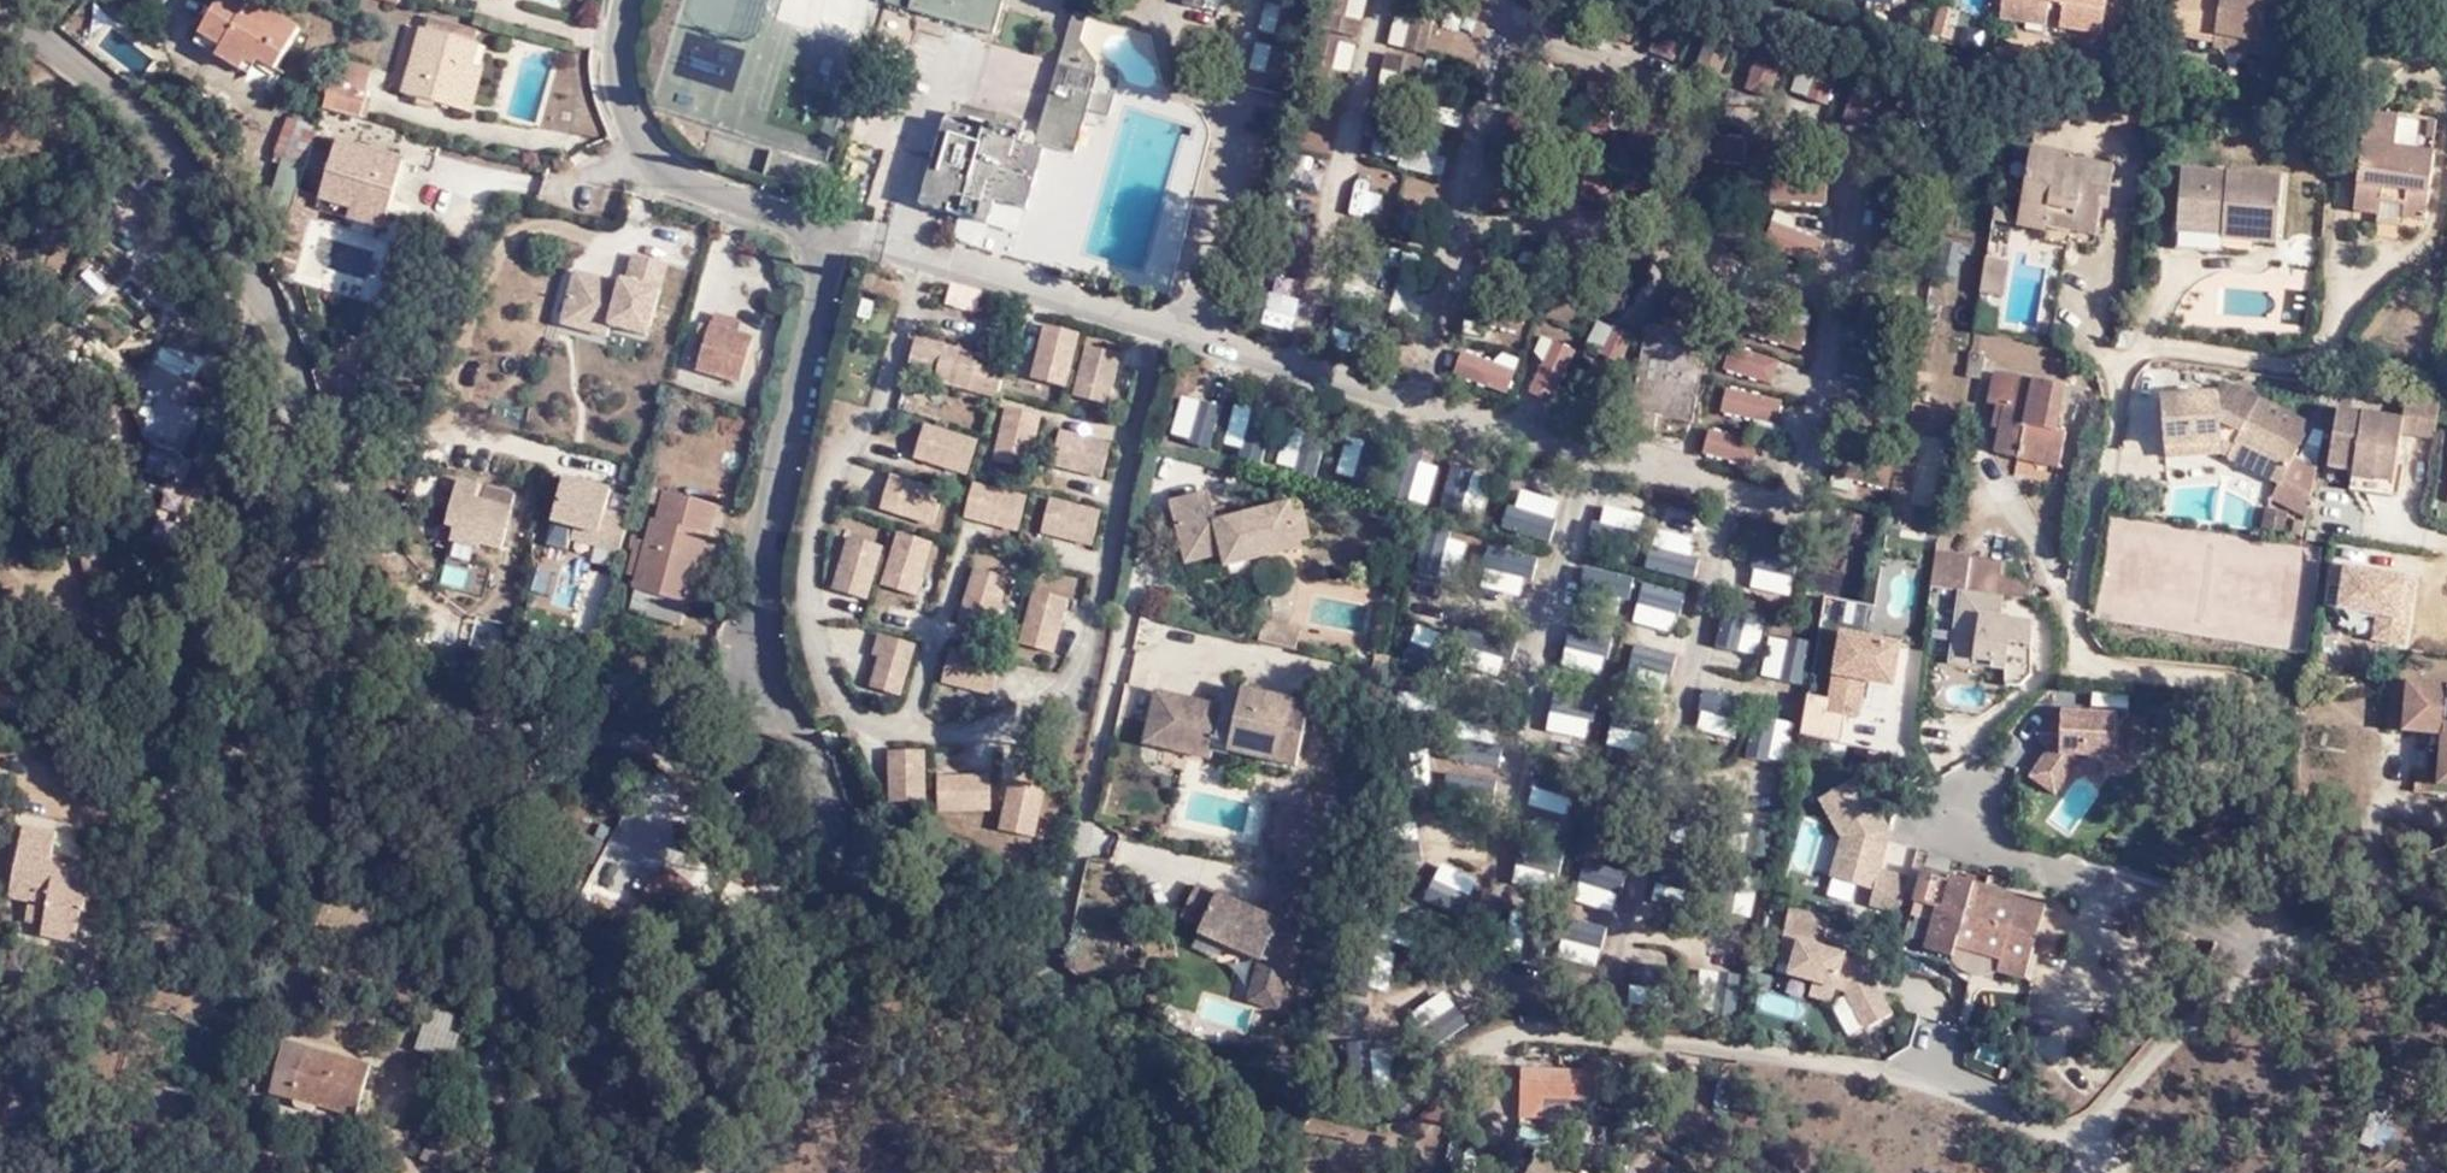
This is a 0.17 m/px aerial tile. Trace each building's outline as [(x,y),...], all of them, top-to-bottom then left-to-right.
[(262,64),(267,56),(284,65),(309,27),(270,0),(267,0),(261,6),(250,0),(232,0),(210,34),(262,64)] [(780,16),(853,42),(868,0),(786,0),(780,16)] [(911,0),(897,0),(895,7),(908,11),(911,0)] [(1014,0),(911,0),(908,11),(1002,39),(1014,0)] [(1295,0),(1275,0),(1270,24),(1288,29),(1295,0)] [(1325,20),(1362,30),(1366,14),(1349,10),(1352,0),(1329,0),(1325,20)] [(1429,45),(1439,2),(1430,0),(1400,0),(1398,8),(1414,12),(1408,41),(1429,45)] [(2045,19),(2047,8),(2061,9),(2058,31),(2099,37),(2104,0),(2002,0),(2000,12),(2045,19)] [(2278,60),(2285,13),(2264,10),(2265,5),(2234,0),(2177,0),(2170,40),(2215,47),(2216,41),(2257,48),(2255,63),(2263,64),(2270,63),(2278,60)] [(1078,4),(1038,134),(1077,144),(1089,101),(1113,108),(1122,75),(1123,68),(1122,64),(1119,62),(1101,57),(1084,33),(1091,9),(1078,4)] [(2045,29),(2045,19),(2000,12),(1998,22),(2045,29)] [(1644,58),(1675,66),(1684,29),(1652,21),(1644,58)] [(462,112),(475,70),(484,37),(436,23),(425,39),(409,96),(462,112)] [(1344,35),(1322,30),(1312,74),(1350,82),(1353,67),(1337,63),(1344,35)] [(255,75),(262,64),(210,34),(204,44),(255,75)] [(1275,84),(1284,42),(1266,37),(1259,64),(1244,60),(1240,76),(1275,84)] [(1745,83),(1778,88),(1785,43),(1752,38),(1745,83)] [(2216,41),(2215,47),(2213,56),(2255,63),(2257,48),(2216,41)] [(1396,93),(1417,98),(1427,54),(1389,46),(1386,62),(1402,65),(1396,93)] [(338,83),(372,91),(380,68),(345,58),(338,83)] [(1799,62),(1791,97),(1833,107),(1841,71),(1799,62)] [(486,71),(475,70),(462,112),(476,116),(486,71)] [(331,106),(370,118),(376,93),(372,91),(338,83),(331,106)] [(2429,212),(2438,146),(2399,141),(2402,108),(2368,103),(2353,202),(2383,205),(2383,195),(2407,198),(2407,209),(2429,212)] [(1026,202),(1043,143),(1018,137),(1019,127),(990,119),(987,127),(947,116),(923,200),(988,217),(996,194),(1026,202)] [(1370,158),(1443,171),(1447,147),(1374,134),(1370,158)] [(2044,220),(2047,217),(2048,206),(2070,209),(2070,219),(2098,222),(2104,189),(2109,190),(2115,160),(2070,152),(2072,146),(2031,141),(2016,217),(2044,220)] [(388,232),(407,166),(346,146),(328,201),(322,200),(318,212),(388,232)] [(295,213),(310,167),(287,160),(273,205),(295,213)] [(2189,161),(2184,215),(2230,218),(2231,231),(2284,234),(2290,171),(2189,161)] [(2009,199),(1995,199),(1992,215),(2007,216),(2009,199)] [(2048,206),(2047,217),(2070,219),(2070,209),(2048,206)] [(2230,218),(2184,215),(2182,241),(2231,244),(2231,231),(2230,218)] [(1987,246),(1980,283),(2001,287),(2010,250),(1987,246)] [(649,328),(668,261),(631,251),(627,270),(620,268),(617,278),(573,266),(558,322),(609,336),(615,318),(649,328)] [(948,302),(980,310),(985,289),(953,281),(948,302)] [(1693,402),(1701,317),(1642,309),(1630,393),(1693,402)] [(700,327),(727,335),(731,322),(704,313),(700,327)] [(1780,347),(1805,347),(1806,319),(1781,319),(1780,347)] [(1625,358),(1633,331),(1614,325),(1605,353),(1625,358)] [(740,339),(727,335),(700,327),(690,367),(730,377),(740,339)] [(946,376),(957,342),(913,329),(909,349),(934,355),(929,371),(946,376)] [(200,364),(209,367),(213,354),(170,336),(148,381),(186,397),(200,364)] [(1080,379),(1090,346),(1074,341),(1069,356),(1044,349),(1038,366),(1080,379)] [(1130,392),(1135,377),(1118,373),(1126,345),(1108,342),(1097,383),(1130,392)] [(997,374),(1002,354),(961,344),(949,376),(967,382),(972,367),(997,374)] [(1780,360),(1729,344),(1722,369),(1772,385),(1780,360)] [(1836,372),(1872,378),(1876,353),(1841,347),(1836,372)] [(218,372),(209,367),(200,364),(186,397),(203,404),(218,372)] [(1992,447),(2017,450),(2018,442),(2058,450),(2062,421),(2052,420),(2062,378),(1989,365),(1984,399),(2006,403),(2002,423),(1996,422),(1992,447)] [(2275,471),(2276,472),(2279,467),(2308,483),(2314,455),(2291,444),(2308,410),(2220,367),(2214,380),(2159,384),(2163,446),(2225,441),(2231,449),(2275,471)] [(1721,388),(1719,416),(1780,421),(1782,393),(1721,388)] [(2437,394),(2431,393),(2404,388),(2399,412),(2398,427),(2431,433),(2437,394)] [(1068,441),(1076,404),(1032,391),(1026,414),(1051,421),(1050,436),(1068,441)] [(148,428),(180,444),(198,409),(166,393),(148,428)] [(1179,398),(1171,437),(1213,445),(1221,406),(1179,398)] [(2348,463),(2346,470),(2390,477),(2395,445),(2386,443),(2391,411),(2336,402),(2326,459),(2348,463)] [(1121,430),(1126,414),(1094,406),(1081,450),(1102,454),(1108,425),(1121,430)] [(1242,450),(1247,428),(1229,424),(1224,446),(1242,450)] [(923,470),(934,438),(917,430),(912,445),(887,437),(880,455),(923,470)] [(970,485),(976,466),(950,459),(953,442),(940,437),(930,472),(970,485)] [(2018,442),(2017,450),(2057,458),(2058,450),(2018,442)] [(1048,514),(1060,472),(1042,465),(1034,493),(1018,487),(1014,504),(1048,514)] [(2276,472),(2275,471),(2268,485),(2302,504),(2308,484),(2308,483),(2279,467),(2276,472)] [(613,481),(565,468),(552,515),(576,521),(571,538),(624,553),(633,510),(607,504),(613,481)] [(909,517),(920,483),(879,468),(872,487),(900,497),(897,511),(909,517)] [(1445,502),(1484,512),(1494,479),(1455,468),(1445,502)] [(2390,477),(2346,470),(2345,486),(2387,494),(2390,477)] [(1099,524),(1102,507),(1089,505),(1093,477),(1076,473),(1067,516),(1099,524)] [(473,488),(459,484),(448,526),(454,531),(450,543),(475,551),(479,544),(497,552),(513,499),(485,489),(480,506),(470,502),(473,488)] [(962,518),(967,498),(928,485),(916,517),(933,524),(936,509),(962,518)] [(1505,529),(1550,541),(1561,499),(1516,487),(1505,529)] [(690,603),(715,505),(666,491),(652,545),(641,543),(632,579),(640,582),(639,590),(690,603)] [(1305,546),(1295,502),(1218,517),(1210,491),(1174,497),(1189,556),(1226,549),(1230,562),(1305,546)] [(2259,515),(2281,519),(2285,499),(2262,494),(2259,515)] [(1603,504),(1600,523),(1639,530),(1643,511),(1603,504)] [(1922,556),(1927,521),(1902,515),(1895,551),(1922,556)] [(1657,541),(1691,551),(1695,537),(1661,526),(1657,541)] [(895,528),(879,585),(918,596),(934,539),(895,528)] [(1043,536),(1028,530),(1022,544),(997,537),(990,558),(1033,571),(1043,536)] [(1456,581),(1466,540),(1426,530),(1416,571),(1456,581)] [(871,597),(881,540),(841,533),(830,589),(871,597)] [(1085,588),(1090,571),(1075,567),(1080,542),(1061,537),(1052,581),(1085,588)] [(1485,583),(1526,594),(1536,555),(1495,545),(1485,583)] [(1654,545),(1649,569),(1694,578),(1698,554),(1654,545)] [(1965,551),(1933,545),(1926,581),(1960,586),(1965,551)] [(1754,547),(1750,588),(1793,591),(1796,551),(1754,547)] [(2366,641),(2412,643),(2416,568),(2335,564),(2332,611),(2368,613),(2366,641)] [(1586,567),(1578,628),(1572,627),(1568,659),(1609,664),(1613,630),(1623,631),(1630,573),(1586,567)] [(1977,588),(2024,595),(2025,578),(1979,572),(1977,588)] [(586,583),(555,575),(548,597),(580,606),(586,583)] [(1016,626),(1028,590),(986,578),(978,599),(1005,606),(1000,622),(1016,626)] [(1671,632),(1683,592),(1645,582),(1634,621),(1671,632)] [(2037,614),(2003,610),(2005,593),(1959,587),(1949,664),(2029,674),(2037,614)] [(1871,620),(1875,598),(1829,589),(1820,634),(1837,637),(1843,615),(1871,620)] [(1079,623),(1083,604),(1048,597),(1037,641),(1056,646),(1063,620),(1079,623)] [(1892,602),(1875,598),(1871,620),(1888,623),(1892,602)] [(1715,648),(1759,652),(1762,614),(1718,610),(1715,648)] [(1268,615),(1264,635),(1301,644),(1305,625),(1268,615)] [(1410,639),(1437,649),(1443,631),(1415,622),(1410,639)] [(499,662),(506,633),(476,625),(471,653),(499,662)] [(876,630),(861,685),(901,696),(916,641),(876,630)] [(1761,674),(1804,682),(1812,640),(1769,631),(1761,674)] [(1634,640),(1627,666),(1671,679),(1678,653),(1634,640)] [(1006,704),(1020,660),(998,653),(989,684),(972,678),(969,694),(1006,704)] [(2401,686),(2397,732),(2420,735),(2412,786),(2446,790),(2446,693),(2401,686)] [(1293,760),(1308,700),(1255,687),(1247,712),(1158,690),(1150,721),(1166,725),(1164,737),(1216,750),(1219,744),(1293,760)] [(1588,737),(1596,697),(1561,690),(1553,730),(1588,737)] [(1736,736),(1743,697),(1703,691),(1696,729),(1736,736)] [(2125,753),(2126,706),(2063,705),(2061,737),(2048,743),(2027,771),(2058,793),(2086,753),(2125,753)] [(1768,758),(1789,760),(1794,720),(1773,717),(1768,758)] [(1453,760),(1499,768),(1503,743),(1458,735),(1453,760)] [(927,799),(927,747),(886,748),(887,800),(927,799)] [(1909,896),(1917,871),(1888,865),(1896,837),(1894,817),(1861,768),(1814,790),(1840,832),(1827,874),(1873,886),(1867,904),(1904,912),(1909,896)] [(939,809),(993,806),(991,770),(938,773),(939,809)] [(1034,838),(1048,785),(1011,776),(997,828),(1034,838)] [(1750,811),(1745,854),(1767,856),(1772,814),(1750,811)] [(55,899),(61,860),(46,857),(53,826),(21,818),(5,890),(41,900),(36,927),(68,934),(75,905),(55,899)] [(89,866),(61,860),(55,899),(75,905),(82,908),(89,866)] [(2022,973),(2029,949),(2033,897),(1920,861),(1917,871),(1909,896),(1935,901),(1922,944),(1949,954),(1956,940),(1998,953),(1993,966),(2022,973)] [(1477,867),(1425,862),(1421,901),(1473,906),(1477,867)] [(1306,876),(1273,866),(1263,909),(1195,878),(1181,908),(1201,918),(1201,924),(1259,952),(1285,962),(1306,876)] [(681,912),(695,879),(666,867),(652,901),(681,912)] [(1651,893),(1684,902),(1691,877),(1658,867),(1651,893)] [(1896,936),(1922,944),(1935,901),(1909,896),(1904,912),(1896,936)] [(1831,916),(1791,906),(1785,931),(1799,934),(1789,971),(1814,977),(1810,996),(1834,1002),(1838,987),(1845,990),(1865,1028),(1899,1009),(1871,960),(1847,955),(1850,944),(1825,938),(1831,916)] [(1285,962),(1259,952),(1247,990),(1276,997),(1285,962)] [(1673,1000),(1673,962),(1629,962),(1629,1000),(1673,1000)] [(1733,1016),(1745,976),(1710,965),(1697,1006),(1733,1016)] [(414,1046),(448,1056),(461,1014),(427,1004),(414,1046)] [(367,1073),(279,1046),(264,1095),(353,1122),(367,1073)] [(1529,1067),(1529,1098),(1588,1102),(1593,1083),(1607,1083),(1610,1060),(1588,1058),(1586,1070),(1529,1067)] [(1588,1102),(1529,1098),(1529,1111),(1584,1113),(1588,1102)] [(1535,1172),(1572,1172),(1576,1165),(1542,1149),(1532,1172),(1535,1172)]
